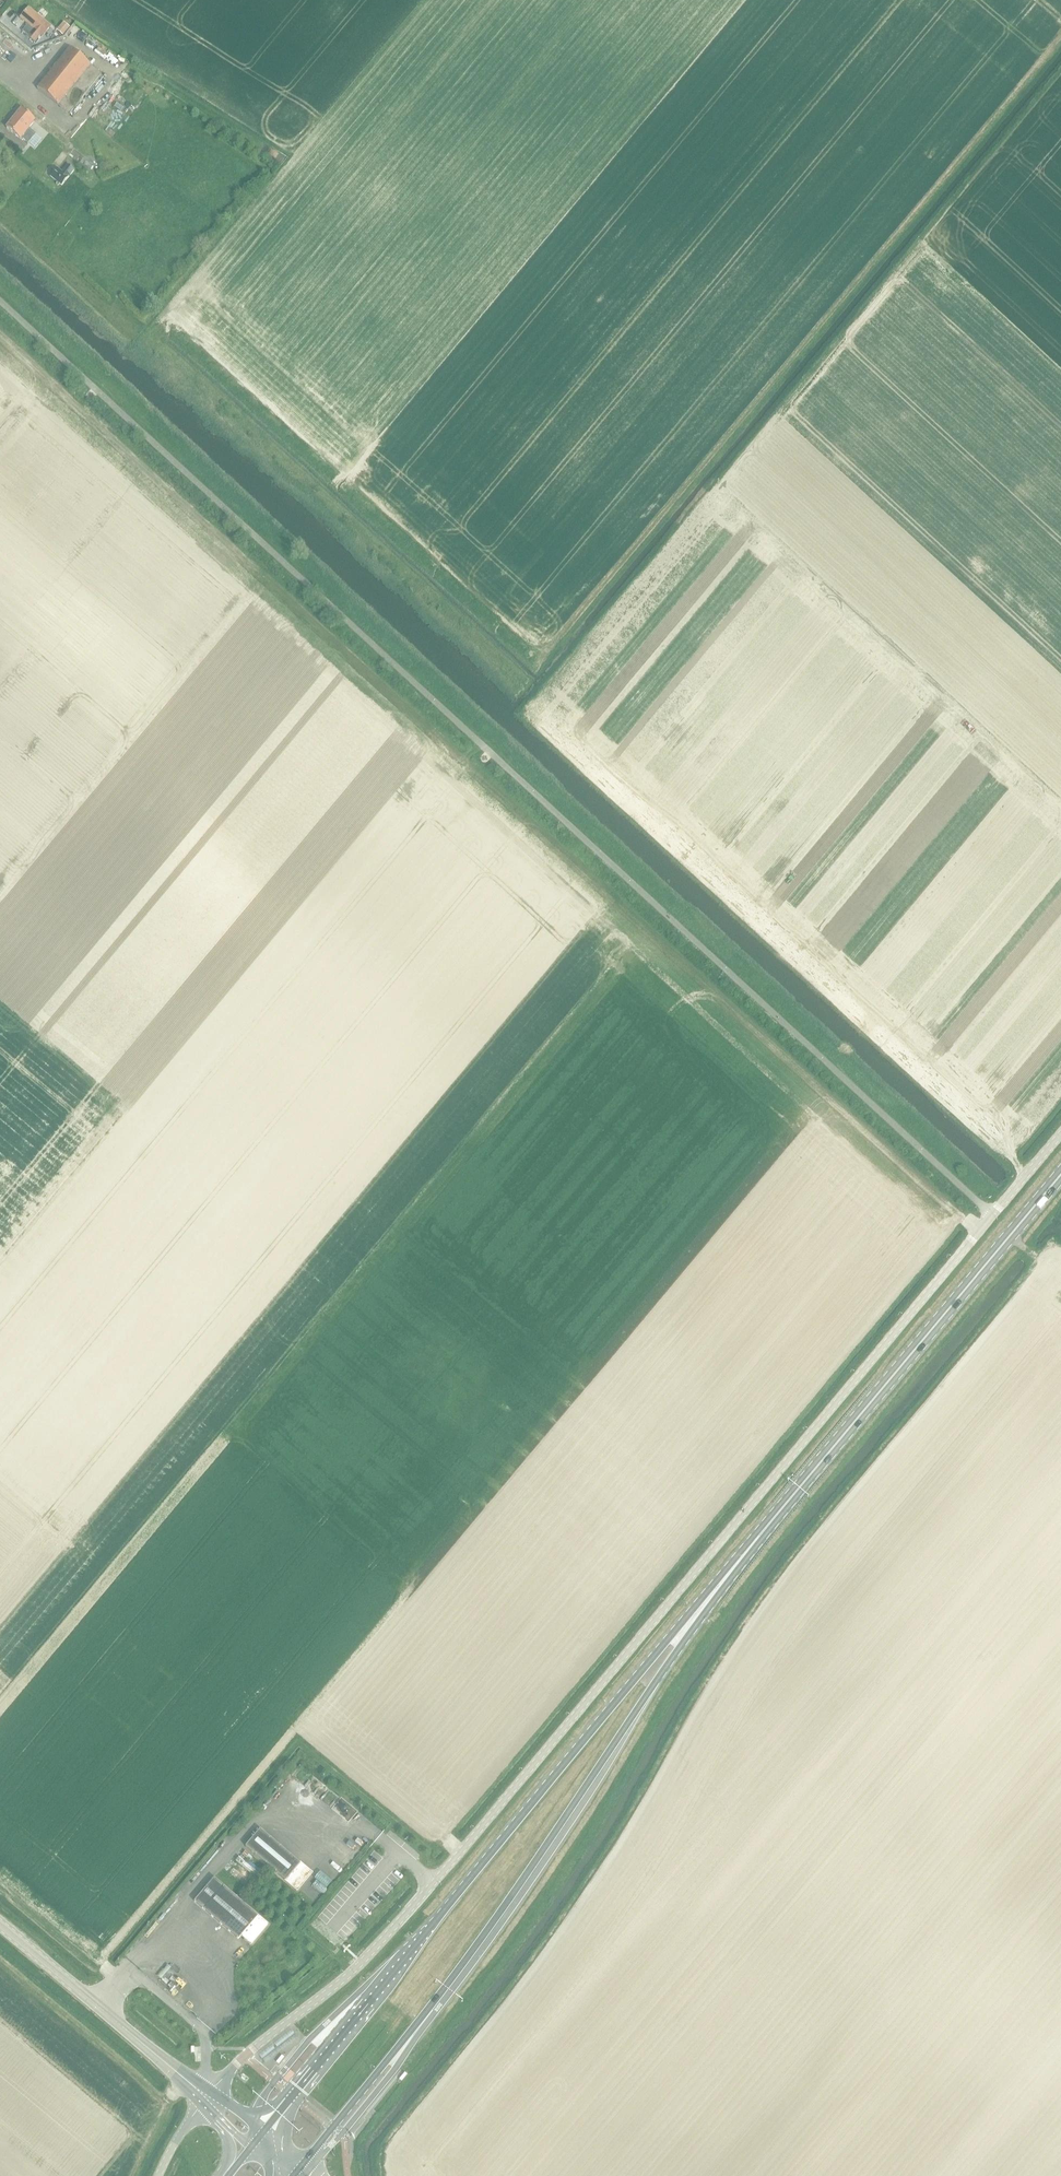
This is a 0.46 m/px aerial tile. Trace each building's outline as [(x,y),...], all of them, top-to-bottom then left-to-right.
[(22,31),(34,42),(40,35),(42,37),(50,27),(28,8),(20,18),(28,24),(22,31)] [(72,26),(79,16),(72,11),(65,21),(72,26)] [(63,22),(56,30),(62,36),(69,28),(63,22)] [(125,41),(118,50),(126,56),(133,47),(125,41)] [(69,49),(37,89),(68,114),(101,74),(69,49)] [(23,81),(31,87),(36,79),(29,74),(23,81)] [(28,128),(34,121),(20,110),(6,128),(20,139),(21,138),(28,143),(35,134),(28,128)] [(61,146),(56,139),(52,144),(57,149),(61,146)] [(61,186),(75,168),(69,163),(61,172),(56,169),(50,177),(61,186)] [(311,1873),(300,1863),(260,1829),(245,1846),(297,1890),(311,1873)] [(242,1858),(246,1862),(250,1857),(246,1853),(242,1858)] [(235,1861),(255,1878),(259,1874),(238,1857),(235,1861)] [(331,1861),(326,1864),(332,1875),(338,1872),(331,1861)] [(193,1901),(238,1939),(241,1936),(251,1944),(268,1924),(214,1878),(193,1901)] [(348,1922),(354,1927),(367,1914),(361,1908),(348,1922)] [(319,2036),(297,2057),(302,2063),(324,2041),(319,2036)]
